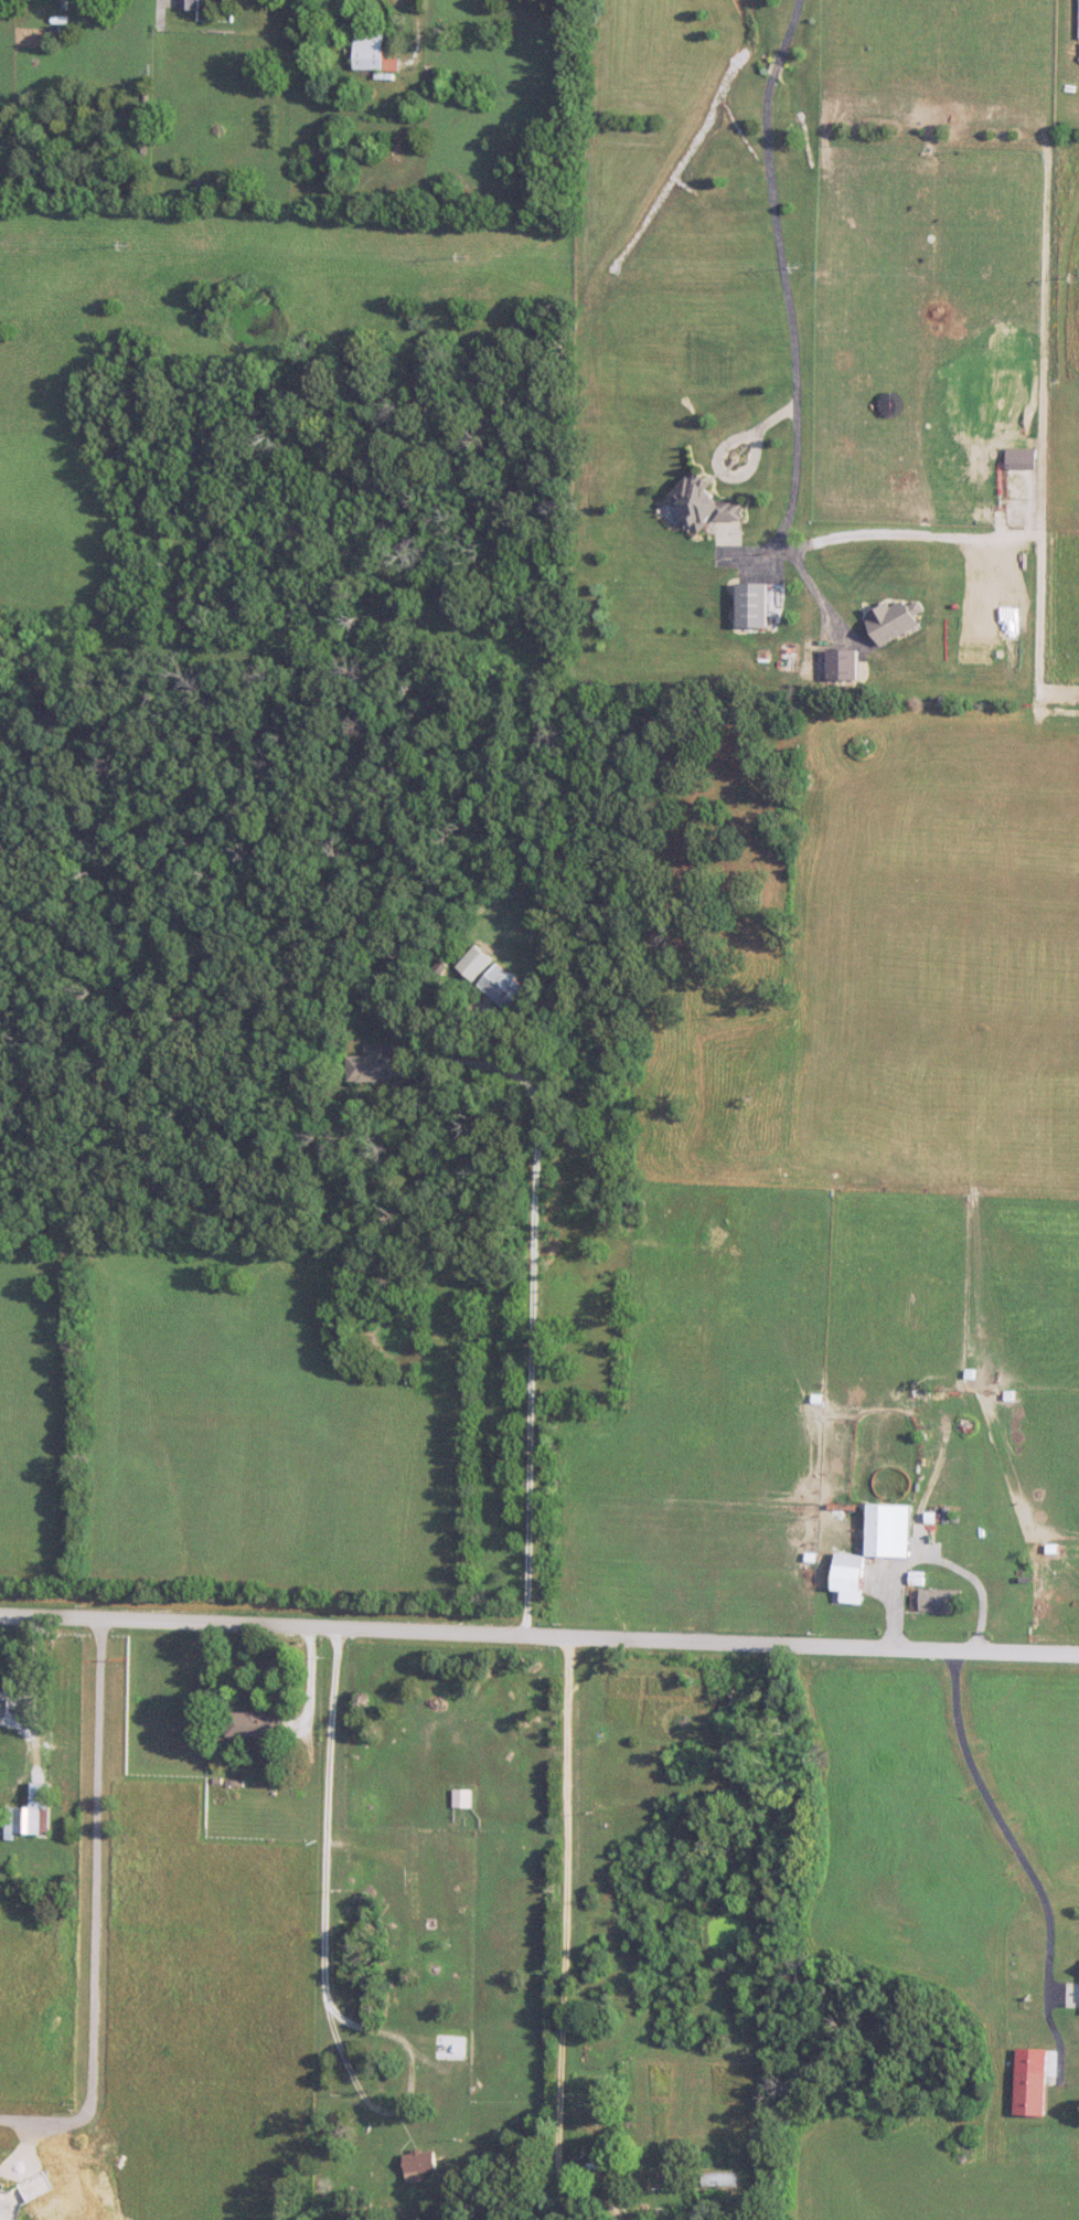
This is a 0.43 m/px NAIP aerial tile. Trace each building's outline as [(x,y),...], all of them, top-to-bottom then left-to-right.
[(181,11),(201,11),(201,0),(181,0),(181,11)] [(356,70),(393,70),(393,66),(385,66),(385,35),(356,35),(356,70)] [(712,521),(744,521),(744,503),(722,503),(710,491),(710,485),(702,477),(690,477),(671,497),(687,513),(687,519),(701,532),(712,521)] [(768,584),(738,584),(738,628),(768,628),(768,584)] [(474,981),(494,959),(478,945),(458,966),(474,981)] [(479,985),(509,1012),(529,990),(499,964),(479,985)] [(349,1057),(349,1081),(410,1081),(410,1055),(384,1055),(384,1045),(367,1045),(367,1056),(349,1057)] [(868,1505),(867,1557),(908,1557),(909,1506),(868,1505)] [(862,1592),(864,1555),(835,1554),(834,1591),(862,1592)] [(920,1612),(963,1612),(963,1590),(920,1590),(920,1612)] [(279,1713),(227,1713),(227,1739),(279,1739),(279,1713)] [(50,1784),(33,1784),(32,1808),(6,1807),(5,1835),(42,1836),(42,1810),(50,1810),(50,1784)] [(453,1809),(472,1809),(472,1790),(453,1790),(453,1809)] [(465,2037),(436,2037),(436,2060),(465,2060),(465,2037)] [(1048,2072),(1017,2072),(1017,2116),(1048,2116),(1048,2072)] [(425,2181),(424,2173),(436,2172),(435,2150),(405,2153),(407,2183),(425,2181)] [(703,2188),(738,2188),(738,2173),(703,2173),(703,2188)]
